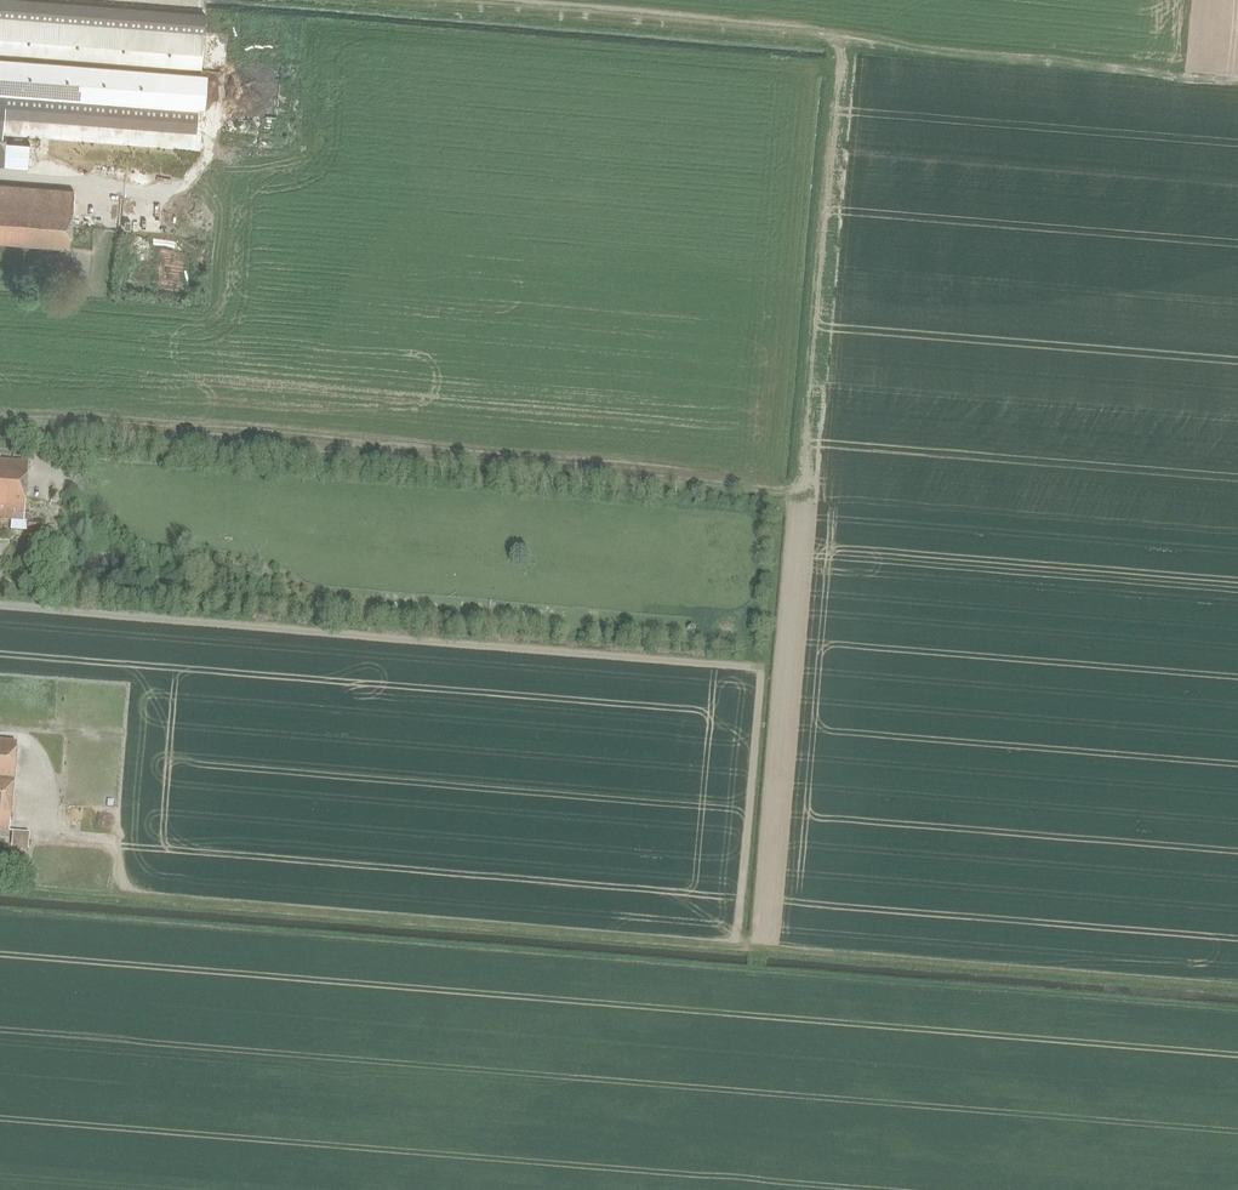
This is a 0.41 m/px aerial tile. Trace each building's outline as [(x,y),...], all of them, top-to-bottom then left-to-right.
[(204,32),(206,13),(46,0),(0,0),(0,15),(204,32)] [(278,19),(206,13),(204,32),(201,72),(273,78),(278,19)] [(201,72),(204,32),(0,15),(0,56),(201,73),(201,72)] [(210,107),(212,74),(201,73),(0,57),(0,91),(210,107)] [(29,166),(31,143),(3,140),(4,135),(201,151),(205,108),(0,92),(0,164),(29,166)] [(70,241),(75,190),(0,184),(0,244),(40,247),(70,250),(70,241)] [(83,460),(70,453),(63,466),(76,473),(83,460)] [(28,461),(0,458),(0,520),(11,520),(23,521),(24,515),(28,461)] [(23,521),(11,520),(10,530),(27,532),(28,522),(23,521)] [(27,532),(45,534),(46,523),(32,522),(28,522),(27,532)] [(55,539),(47,539),(46,551),(54,551),(55,539)] [(58,553),(57,564),(59,565),(58,576),(63,577),(66,554),(58,553)] [(16,744),(0,742),(0,833),(7,834),(16,744)] [(29,834),(13,833),(11,848),(27,850),(29,834)]
